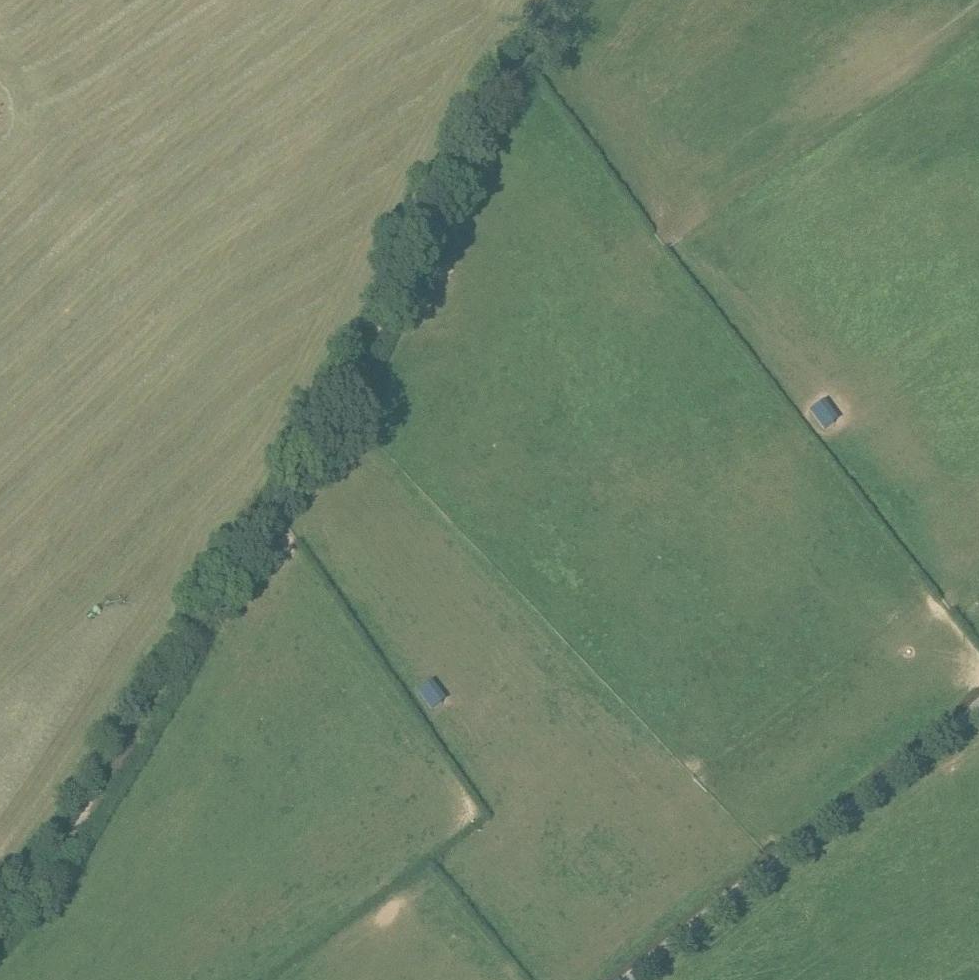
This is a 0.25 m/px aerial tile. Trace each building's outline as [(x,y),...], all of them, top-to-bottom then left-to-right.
[(830,402),(817,411),(828,427),(841,418),(830,402)] [(438,681),(423,688),(432,709),(448,701),(438,681)]
